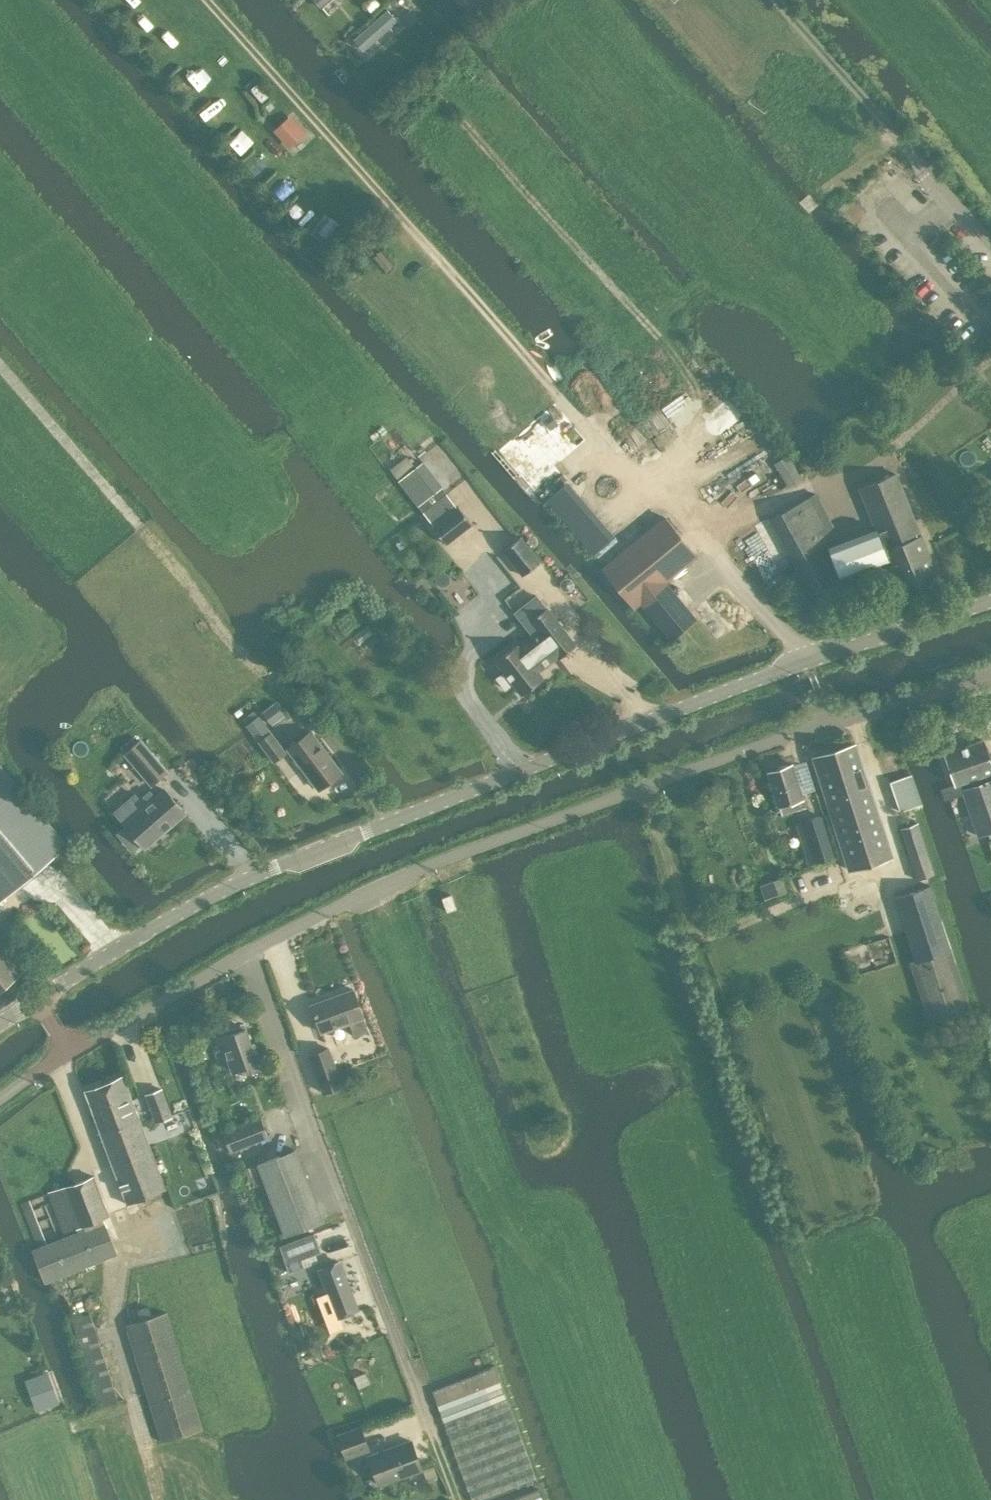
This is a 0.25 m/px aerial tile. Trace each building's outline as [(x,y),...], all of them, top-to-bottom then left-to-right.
[(788,455),(775,463),(790,486),(802,478),(788,455)] [(420,463),(398,480),(418,506),(422,512),(447,492),(423,461),(420,463)] [(859,488),(876,530),(828,549),(840,578),(887,560),(902,597),(941,582),(932,559),(898,472),(859,488)] [(545,500),(593,555),(615,535),(567,481),(545,500)] [(447,492),(422,512),(434,527),(447,544),(473,524),(460,507),(458,507),(448,494),(447,492)] [(811,594),(836,580),(818,547),(838,536),(816,494),(770,518),(811,594)] [(641,603),(673,640),(697,619),(666,583),(696,557),(663,518),(602,570),(636,608),(641,603)] [(524,576),(528,572),(541,562),(521,537),(504,551),(524,576)] [(577,646),(549,609),(545,604),(528,618),(538,631),(519,645),(518,644),(496,661),(505,673),(497,678),(506,689),(513,683),(522,695),(544,678),(538,670),(557,656),(560,659),(577,646)] [(258,715),(247,723),(249,726),(252,730),(274,761),(286,752),(272,733),(264,722),(259,715),(258,715)] [(311,730),(287,748),(318,789),(342,771),(311,730)] [(168,770),(140,738),(123,753),(151,785),(168,770)] [(942,788),(941,788),(945,801),(965,794),(979,836),(987,833),(990,839),(989,840),(990,846),(990,780),(962,790),(959,783),(990,772),(990,763),(983,739),(945,752),(956,783),(942,788)] [(814,757),(839,835),(881,822),(856,744),(814,757)] [(806,807),(793,767),(792,764),(768,772),(780,808),(779,808),(781,814),(806,807)] [(67,845),(0,765),(0,901),(67,845)] [(899,811),(918,804),(920,803),(910,774),(889,781),(899,811)] [(185,813),(165,788),(124,822),(145,847),(185,813)] [(822,815),(796,823),(802,842),(809,840),(816,862),(835,856),(822,815)] [(892,856),(881,822),(839,835),(850,869),(892,856)] [(918,822),(900,828),(917,879),(934,873),(918,822)] [(771,881),(761,884),(765,898),(776,895),(771,881)] [(895,896),(915,960),(951,949),(930,884),(895,896)] [(24,967),(0,939),(0,987),(24,967)] [(970,1009),(951,949),(915,960),(910,961),(930,1022),(970,1009)] [(321,1032),(350,1022),(354,1035),(369,1030),(354,989),(311,1004),(321,1032)] [(263,1069),(260,1062),(261,1061),(255,1042),(251,1043),(245,1027),(221,1036),(233,1071),(250,1065),(253,1073),(263,1069)] [(342,1085),(329,1047),(310,1054),(323,1092),(342,1085)] [(124,1075),(85,1091),(127,1204),(165,1188),(124,1075)] [(161,1089),(147,1094),(157,1121),(172,1116),(161,1089)] [(268,1136),(261,1118),(223,1132),(230,1151),(268,1136)] [(323,1220),(295,1149),(258,1164),(286,1234),(323,1220)] [(20,1202),(39,1248),(32,1250),(45,1281),(117,1253),(112,1240),(118,1237),(95,1176),(49,1192),(66,1237),(48,1244),(29,1199),(20,1202)] [(280,1245),(282,1252),(290,1272),(305,1267),(302,1258),(315,1254),(321,1251),(314,1232),(280,1245)] [(341,1258),(317,1268),(337,1319),(360,1309),(341,1258)] [(126,1324),(162,1441),(202,1429),(166,1311),(152,1316),(149,1306),(138,1309),(141,1319),(126,1324)] [(100,1407),(118,1401),(90,1313),(72,1319),(100,1407)] [(432,1388),(472,1499),(479,1499),(537,1478),(496,1365),(432,1388)] [(369,1449),(362,1429),(339,1437),(346,1457),(369,1449)] [(379,1484),(421,1468),(411,1440),(369,1455),(379,1484)] [(509,1499),(544,1499),(540,1488),(509,1499)]
